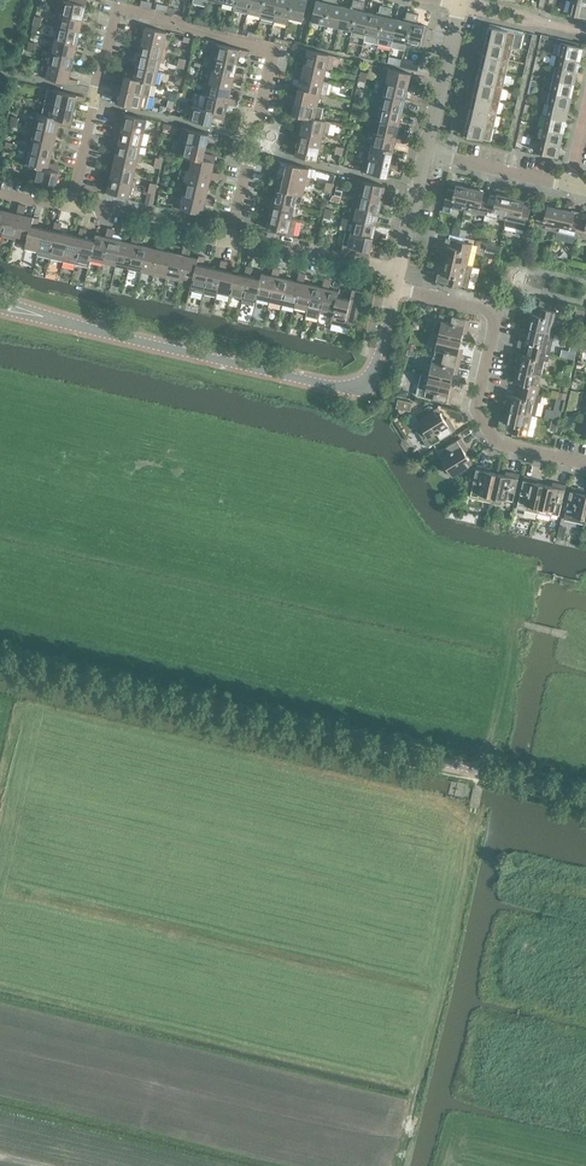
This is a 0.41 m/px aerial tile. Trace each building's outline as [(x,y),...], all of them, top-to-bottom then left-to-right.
[(62,13),(83,18),(88,0),(58,0),(55,12),(58,12),(62,13)] [(251,0),(236,0),(235,4),(234,10),(248,13),(251,0)] [(265,0),(251,0),(248,13),(261,16),(265,0)] [(279,0),(265,0),(261,16),(261,18),(274,21),(279,0)] [(293,0),(279,0),(274,21),(288,24),(289,17),(293,0)] [(289,17),(303,20),(308,0),(293,0),(289,17)] [(331,0),(325,0),(325,2),(316,0),(312,20),(326,24),(331,0)] [(344,6),(336,5),(337,0),(331,0),(326,24),(339,27),(344,6)] [(359,0),(353,0),(351,8),(344,6),(339,27),(353,30),(359,0)] [(371,13),(363,11),(365,1),(360,0),(359,0),(353,30),(351,35),(365,38),(371,13)] [(571,0),(568,13),(585,17),(585,4),(571,0)] [(161,4),(160,10),(167,12),(168,6),(168,5),(161,4)] [(378,44),(387,6),(381,5),(379,14),(371,13),(365,38),(364,41),(378,44)] [(391,47),(398,19),(390,17),(392,8),(387,6),(378,44),(391,47)] [(406,42),(413,12),(408,11),(405,21),(398,19),(391,47),(405,50),(406,42)] [(80,31),(83,18),(62,13),(58,12),(55,25),(80,31)] [(419,14),(413,12),(406,42),(420,46),(425,25),(417,23),(419,14)] [(77,43),(80,31),(55,25),(54,29),(58,30),(56,38),(77,43)] [(489,26),(486,40),(513,46),(516,32),(489,26)] [(146,27),(143,40),(164,45),(166,36),(170,37),(171,33),(146,27)] [(75,56),(77,43),(56,38),(54,47),(50,46),(49,50),(75,56)] [(162,54),(164,45),(143,40),(140,53),(165,59),(166,55),(162,54)] [(510,60),(513,46),(486,40),(483,53),(510,60)] [(583,47),(581,47),(561,42),(559,55),(580,60),(583,47)] [(248,55),(249,51),(214,43),(211,56),(238,62),(240,53),(248,55)] [(307,54),(305,63),(327,68),(332,69),(335,56),(300,47),(298,52),(307,54)] [(72,69),(75,56),(49,50),(48,54),(52,55),(50,64),(72,69)] [(164,63),(165,59),(140,53),(137,66),(159,71),(161,62),(164,63)] [(507,73),(510,60),(483,53),(480,67),(507,73)] [(578,72),(580,60),(559,55),(557,54),(554,66),(556,67),(578,72)] [(236,72),(238,62),(211,56),(208,69),(213,70),(235,75),(234,78),(238,79),(240,72),(236,72)] [(409,61),(402,59),(401,66),(408,68),(409,61)] [(411,61),(409,68),(418,70),(419,63),(411,61)] [(324,81),(327,68),(305,63),(303,72),(302,75),(324,81)] [(69,78),(72,69),(50,64),(47,77),(77,84),(78,80),(69,78)] [(156,84),(159,71),(137,66),(134,78),(132,77),(133,72),(127,70),(125,76),(147,81),(147,82),(154,84),(156,84)] [(503,86),(507,73),(480,67),(477,80),(503,86)] [(575,84),(578,72),(556,67),(553,79),(575,84)] [(384,77),(383,81),(408,87),(411,73),(390,68),(387,78),(384,77)] [(232,88),(234,78),(235,75),(213,70),(210,83),(232,88)] [(329,82),(324,81),(302,75),(303,72),(299,71),(297,78),(301,79),(299,88),(321,93),(326,94),(329,82)] [(151,96),(154,84),(147,82),(147,81),(125,76),(123,86),(122,89),(151,96)] [(175,76),(173,83),(180,85),(182,77),(175,76)] [(572,96),(575,84),(553,79),(550,91),(572,96)] [(500,100),(503,86),(477,80),(473,94),(500,100)] [(232,88),(210,83),(205,81),(202,94),(229,100),(228,104),(232,105),(234,98),(230,97),(232,88)] [(405,99),(408,87),(383,81),(380,93),(405,99)] [(148,109),(151,96),(122,89),(123,86),(119,85),(117,92),(122,92),(119,102),(148,109)] [(318,106),(321,93),(299,88),(297,97),(296,101),(318,106)] [(86,97),(83,96),(51,89),(47,102),(74,108),(77,99),(85,101),(86,97)] [(569,108),(572,96),(550,91),(547,103),(550,104),(569,108)] [(170,92),(169,100),(175,101),(176,101),(178,93),(170,92)] [(402,112),(405,99),(380,93),(377,106),(402,112)] [(226,113),(228,104),(229,100),(202,94),(201,94),(198,106),(204,107),(204,108),(226,113)] [(497,113),(500,100),(473,94),(470,107),(497,113)] [(315,119),(315,118),(318,106),(296,101),(297,97),(293,96),(291,103),(295,104),(293,113),(315,119)] [(71,121),(74,108),(47,102),(45,114),(50,115),(50,116),(71,121)] [(566,120),(569,108),(550,104),(547,116),(566,120)] [(225,119),(226,113),(204,108),(204,107),(198,106),(193,105),(190,119),(212,124),(213,116),(225,119)] [(400,125),(402,112),(377,106),(376,110),(380,111),(378,120),(400,125)] [(494,127),(497,113),(470,107),(467,121),(494,127)] [(70,127),(71,121),(50,116),(50,115),(45,114),(39,112),(36,122),(33,121),(32,125),(57,131),(60,119),(65,120),(64,126),(70,127)] [(332,122),(315,118),(315,119),(293,113),(292,119),(303,122),(302,129),(323,134),(328,135),(332,122)] [(126,114),(123,124),(122,127),(144,132),(147,119),(126,114)] [(564,132),(566,120),(547,116),(545,128),(564,132)] [(397,134),(400,125),(378,120),(375,132),(397,137),(396,141),(400,142),(402,135),(397,134)] [(491,141),(494,127),(467,121),(464,135),(491,141)] [(141,145),(144,132),(122,127),(123,124),(119,123),(117,130),(122,131),(120,140),(141,145)] [(54,144),(57,131),(32,125),(31,129),(35,130),(33,138),(54,144)] [(179,140),(185,142),(206,147),(209,133),(182,127),(179,140)] [(561,144),(564,132),(545,128),(542,140),(561,144)] [(321,143),(323,134),(302,129),(299,141),(324,147),(325,143),(321,143)] [(394,150),(396,141),(397,137),(375,132),(372,145),(394,150)] [(51,156),(54,144),(33,138),(29,138),(26,150),(51,156)] [(139,154),(141,145),(120,140),(117,152),(142,158),(143,155),(139,154)] [(205,153),(206,147),(185,142),(179,140),(176,154),(193,157),(215,162),(216,156),(205,153)] [(558,157),(561,144),(542,140),(539,152),(558,157)] [(323,151),(324,147),(299,141),(295,155),(317,160),(319,150),(323,151)] [(392,159),(394,150),(372,145),(366,171),(388,176),(390,166),(398,168),(400,161),(392,159)] [(50,163),(51,156),(26,150),(23,164),(33,166),(38,167),(38,166),(60,171),(61,165),(50,163)] [(141,162),(142,158),(117,152),(114,165),(135,170),(137,161),(141,162)] [(213,171),(215,162),(193,157),(190,169),(212,175),(211,178),(215,179),(217,172),(213,171)] [(288,163),(285,176),(310,182),(311,178),(307,177),(309,168),(288,163)] [(133,179),(135,170),(114,165),(111,178),(136,184),(137,180),(133,179)] [(57,185),(60,171),(38,166),(38,167),(33,166),(30,179),(57,185)] [(209,187),(211,178),(212,175),(190,169),(187,182),(209,187)] [(309,186),(310,182),(285,176),(282,188),(282,189),(298,193),(303,195),(305,185),(309,186)] [(133,197),(136,184),(111,178),(108,191),(133,197)] [(358,179),(355,193),(382,199),(382,202),(386,203),(387,196),(383,195),(385,185),(358,179)] [(207,196),(209,187),(187,182),(184,195),(206,200),(205,203),(209,204),(211,197),(207,196)] [(465,210),(470,188),(456,184),(456,186),(449,184),(443,211),(451,213),(452,207),(465,210)] [(300,207),(303,195),(298,193),(282,189),(282,188),(276,187),(274,197),(273,200),(295,205),(300,207)] [(486,213),(490,197),(483,196),(484,191),(470,188),(465,210),(479,213),(479,212),(486,213)] [(379,212),(382,202),(382,199),(355,193),(352,205),(354,206),(379,212)] [(506,219),(511,197),(497,194),(497,195),(490,194),(490,197),(486,213),(484,219),(488,220),(487,220),(491,221),(492,216),(506,219)] [(203,213),(205,203),(206,200),(184,195),(181,208),(203,213)] [(292,218),(295,205),(273,200),(274,197),(270,196),(268,203),(272,204),(270,213),(292,218)] [(525,200),(511,197),(506,219),(505,225),(525,230),(532,203),(525,202),(525,200)] [(376,224),(379,212),(354,206),(351,218),(376,224)] [(556,231),(561,209),(547,206),(546,210),(539,209),(535,226),(536,226),(536,225),(545,227),(544,228),(556,231)] [(21,213),(24,214),(25,210),(18,209),(17,213),(8,210),(2,236),(15,239),(21,213)] [(577,234),(581,218),(581,215),(575,213),(575,212),(561,209),(556,231),(570,234),(570,233),(577,234)] [(33,216),(24,214),(21,213),(15,239),(27,242),(33,216)] [(297,219),(292,218),(270,213),(268,222),(260,220),(259,224),(284,230),(283,235),(293,237),(297,219)] [(39,250),(44,228),(38,226),(39,218),(33,216),(27,242),(26,247),(39,250)] [(374,237),(376,224),(351,218),(348,231),(374,237)] [(581,218),(577,234),(583,236),(583,237),(585,238),(585,219),(581,218)] [(57,231),(60,232),(61,227),(54,226),(53,230),(44,228),(39,250),(38,255),(51,258),(57,231)] [(453,227),(451,234),(459,236),(461,228),(453,227)] [(461,228),(459,236),(465,237),(467,230),(461,228)] [(63,260),(69,234),(60,232),(57,231),(51,258),(63,260)] [(369,257),(374,237),(348,231),(344,251),(369,257)] [(82,237),(86,237),(87,233),(80,232),(79,236),(69,234),(63,260),(76,263),(82,237)] [(109,237),(113,238),(114,234),(107,232),(106,236),(96,234),(95,239),(95,240),(91,259),(104,262),(109,237)] [(95,240),(95,239),(86,237),(82,237),(76,263),(89,266),(91,259),(95,240)] [(116,265),(122,240),(113,238),(109,237),(104,262),(116,265)] [(135,243),(138,244),(139,240),(132,238),(131,242),(122,240),(116,265),(129,268),(135,243)] [(443,252),(447,253),(445,260),(467,265),(471,251),(469,251),(471,244),(472,245),(472,244),(446,238),(443,252)] [(142,271),(147,246),(138,244),(135,243),(129,268),(142,271)] [(160,249),(164,250),(165,245),(158,244),(157,248),(147,246),(142,271),(154,274),(160,249)] [(494,244),(493,252),(499,253),(501,246),(494,244)] [(167,277),(173,252),(164,250),(160,249),(154,274),(167,277)] [(185,255),(189,255),(190,251),(183,250),(182,254),(173,252),(167,277),(180,280),(185,255)] [(193,283),(198,258),(189,255),(185,255),(180,280),(192,283),(193,283)] [(204,293),(210,266),(204,265),(206,256),(199,255),(199,258),(198,258),(193,283),(192,283),(190,290),(204,293)] [(473,266),(467,265),(445,260),(444,266),(440,266),(436,280),(468,287),(473,266)] [(223,269),(226,270),(227,266),(220,264),(219,268),(210,266),(204,293),(217,296),(218,291),(223,269)] [(230,294),(235,272),(226,270),(223,269),(218,291),(230,294)] [(248,275),(252,276),(253,272),(246,270),(245,274),(235,272),(230,294),(243,297),(248,275)] [(275,276),(279,276),(280,272),(273,271),(272,275),(262,272),(261,278),(257,298),(270,301),(275,276)] [(261,278),(252,276),(248,275),(243,297),(242,302),(255,305),(256,300),(257,298),(261,278)] [(288,278),(279,276),(275,276),(270,301),(282,304),(288,278)] [(301,281),(304,282),(305,278),(298,276),(297,281),(288,278),(282,304),(295,307),(301,281)] [(314,284),(304,282),(301,281),(295,307),(308,310),(314,284)] [(326,287),(330,288),(331,284),(324,282),(323,286),(314,284),(308,310),(306,316),(319,318),(320,313),(326,287)] [(340,290),(330,288),(326,287),(320,313),(332,315),(333,316),(338,296),(340,290)] [(361,301),(338,296),(333,316),(332,315),(331,322),(355,328),(359,310),(361,301)] [(556,312),(556,311),(550,310),(551,304),(540,301),(537,314),(532,313),(529,327),(551,332),(554,318),(553,318),(554,312),(556,312)] [(585,311),(577,310),(574,324),(582,326),(585,311)] [(439,334),(438,335),(462,340),(462,339),(464,327),(468,328),(470,320),(440,313),(438,321),(442,322),(439,334)] [(555,333),(551,332),(529,327),(526,341),(530,342),(529,349),(550,353),(555,333)] [(462,341),(462,340),(438,335),(438,336),(434,355),(460,361),(462,353),(459,353),(461,341),(462,341)] [(548,361),(550,353),(529,349),(527,355),(523,354),(519,368),(542,373),(544,360),(548,361)] [(567,357),(575,359),(576,352),(569,350),(567,357)] [(459,369),(460,361),(434,355),(429,374),(429,375),(452,381),(453,380),(452,380),(455,368),(459,369)] [(538,387),(542,373),(519,368),(516,382),(521,383),(519,390),(539,394),(540,387),(538,387)] [(563,377),(570,379),(572,372),(564,370),(563,377)] [(452,382),(452,381),(429,375),(429,376),(429,377),(424,396),(451,403),(453,394),(449,393),(452,382)] [(568,407),(576,409),(581,390),(573,388),(568,407)] [(399,389),(398,395),(406,397),(408,390),(399,389)] [(542,395),(539,394),(519,390),(518,396),(513,395),(510,409),(532,414),(536,415),(539,402),(540,402),(542,395)] [(396,397),(394,408),(405,411),(408,400),(396,397)] [(448,424),(446,419),(438,407),(433,410),(431,406),(429,406),(415,414),(421,425),(416,428),(428,447),(456,429),(451,422),(448,424)] [(529,428),(532,414),(510,409),(507,423),(511,424),(510,431),(527,435),(527,434),(526,434),(528,428),(529,428)] [(555,412),(554,419),(560,420),(562,414),(555,412)] [(560,421),(554,419),(551,428),(558,430),(560,421)] [(466,444),(461,437),(438,452),(453,476),(473,463),(462,446),(466,444)] [(491,502),(492,496),(498,473),(497,472),(497,473),(485,470),(486,466),(477,464),(477,468),(472,467),(463,484),(472,486),(470,497),(491,502)] [(499,473),(498,473),(492,496),(493,496),(513,501),(519,474),(511,472),(510,476),(499,473)] [(538,513),(545,483),(544,483),(543,483),(532,481),(533,477),(524,475),(517,508),(538,513)] [(546,484),(545,483),(538,513),(550,516),(551,513),(560,515),(566,485),(558,483),(557,487),(546,484)] [(579,492),(580,488),(571,486),(564,516),(573,518),(574,515),(585,517),(585,518),(585,493),(579,492)]
